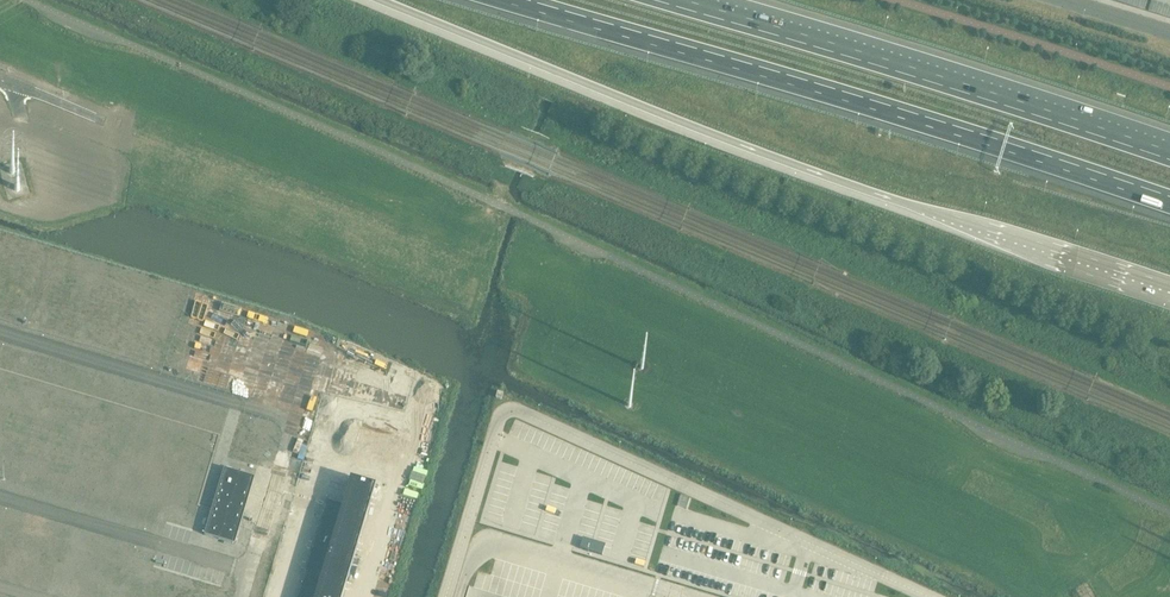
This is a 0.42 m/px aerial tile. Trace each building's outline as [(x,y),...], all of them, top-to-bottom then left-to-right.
[(255,478),(224,469),(204,536),(235,545),(255,478)] [(296,596),(342,596),(375,488),(350,480),(342,507),(325,502),(296,596)]
